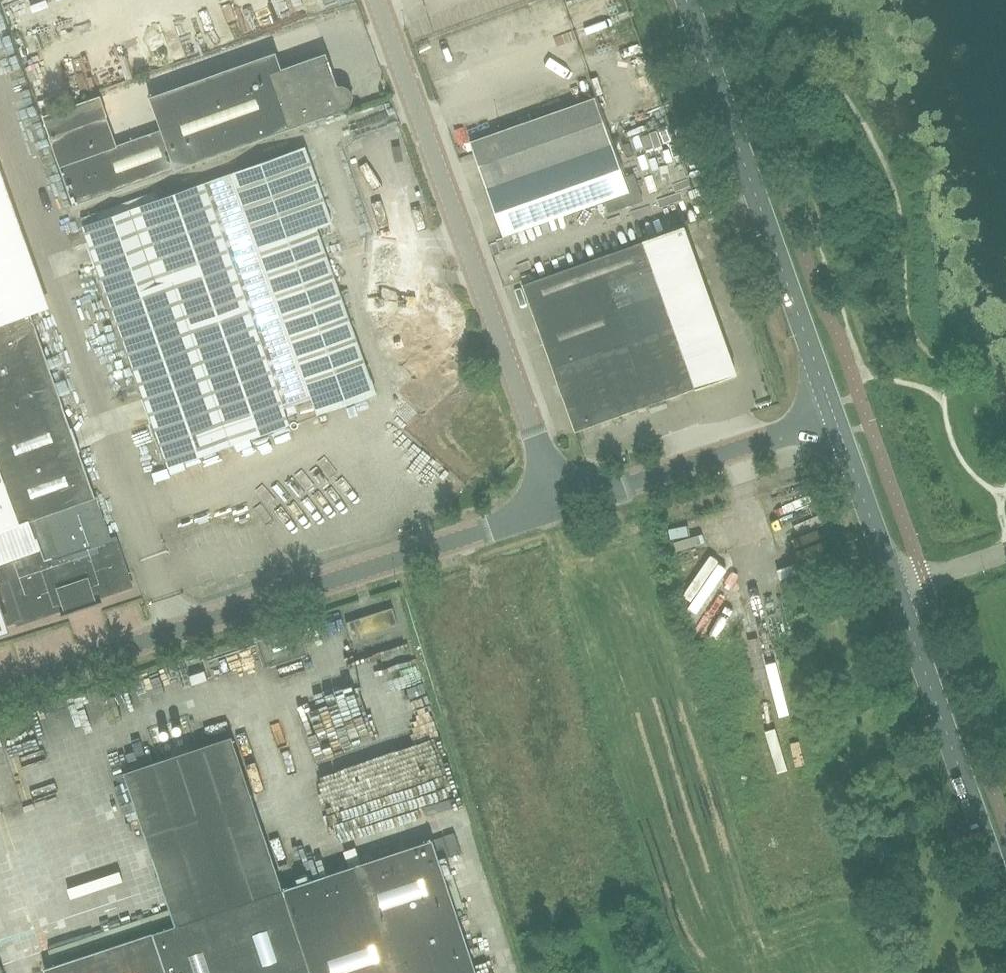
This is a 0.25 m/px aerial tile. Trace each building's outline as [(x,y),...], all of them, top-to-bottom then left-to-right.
[(314,6),(312,0),(298,0),(302,11),(314,6)] [(332,9),(344,5),(342,0),(329,0),(332,9)] [(161,129),(118,145),(100,96),(43,116),(50,136),(49,136),(74,206),(347,109),(351,104),(353,97),(350,90),(345,86),(338,85),(329,60),(327,56),(323,54),(319,55),(282,68),(276,52),(150,97),(161,129)] [(487,187),(610,143),(595,99),(471,142),(487,187)] [(659,132),(623,139),(626,152),(661,145),(659,132)] [(614,154),(610,143),(487,187),(490,197),(504,235),(604,199),(609,212),(642,200),(633,174),(624,177),(616,154),(614,154)] [(352,387),(371,380),(317,227),(332,221),(305,147),(132,209),(83,226),(168,467),(232,444),(232,443),(289,423),(284,408),(313,397),(319,413),(357,399),(352,387)] [(1,570),(0,571),(0,630),(6,628),(5,625),(17,621),(18,624),(34,619),(65,608),(67,613),(98,602),(96,597),(112,592),(133,584),(116,537),(110,539),(95,497),(66,414),(61,399),(31,313),(35,312),(0,216),(0,568),(1,570)] [(644,240),(523,284),(576,430),(697,387),(736,373),(684,226),(644,240)] [(357,399),(377,392),(372,380),(371,380),(352,387),(357,399)] [(286,431),(288,446),(303,444),(300,429),(286,431)] [(397,624),(392,608),(345,622),(350,638),(397,624)] [(475,964),(439,859),(450,856),(462,852),(454,832),(443,836),(432,840),(432,838),(403,847),(399,836),(387,840),(391,851),(368,859),(364,848),(323,862),(326,873),(282,889),(231,738),(125,774),(176,925),(44,970),(45,972),(478,972),(475,964)] [(112,891),(116,903),(145,893),(141,882),(112,891)] [(86,914),(112,902),(107,894),(82,906),(86,914)]
